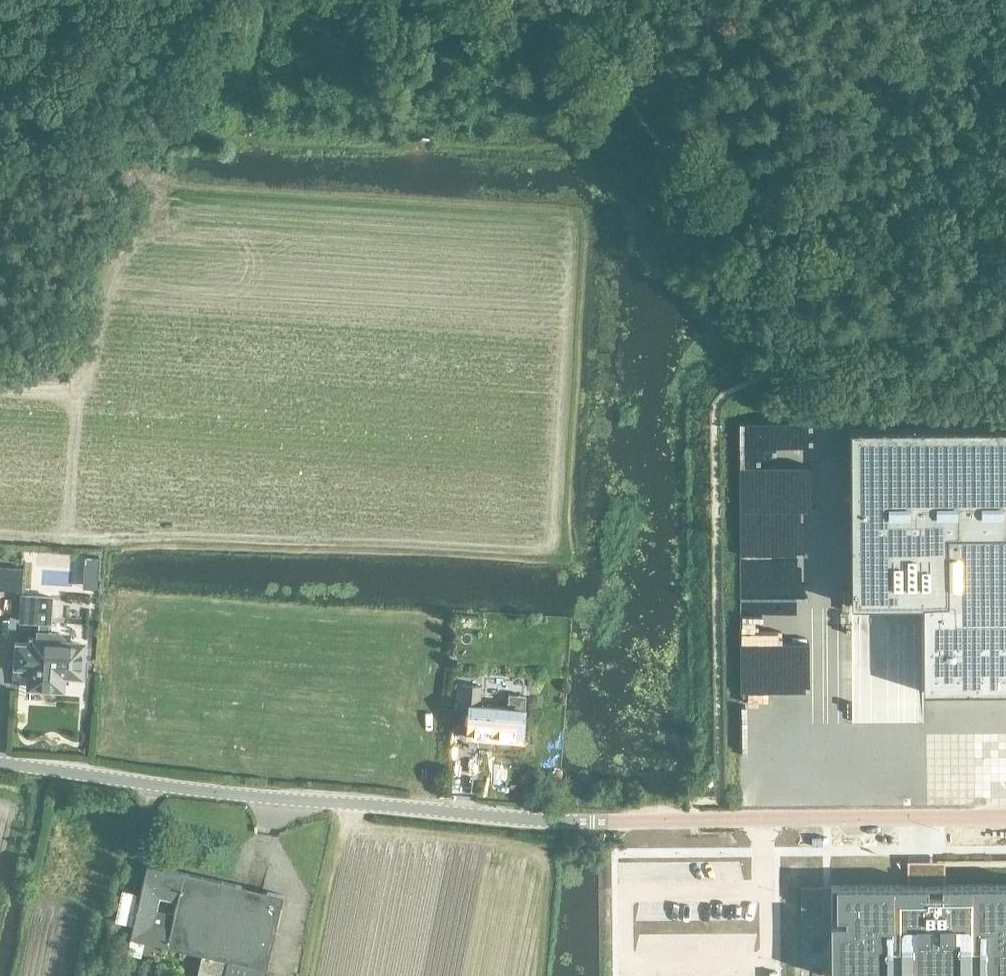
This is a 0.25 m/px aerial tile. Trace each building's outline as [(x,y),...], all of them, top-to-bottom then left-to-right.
[(849,428),(853,603),(921,604),(921,690),(1005,691),(1005,428),(849,428)] [(30,686),(62,688),(63,674),(81,675),(81,672),(86,672),(87,659),(82,659),(83,643),(65,642),(65,638),(59,632),(49,631),(49,622),(50,622),(52,596),(22,594),(20,620),(39,621),(38,630),(37,640),(33,640),(32,646),(18,645),(17,665),(31,666),(30,686)] [(855,681),(855,720),(923,720),(923,691),(874,692),(874,695),(860,695),(860,681),(855,681)] [(467,736),(476,737),(485,738),(485,736),(523,739),(524,708),(526,695),(509,693),(508,707),(479,704),(480,686),(459,684),(458,709),(469,710),(467,736)] [(141,955),(145,940),(198,952),(215,879),(147,863),(130,937),(127,952),(141,955)] [(832,921),(832,975),(1005,975),(1005,883),(944,884),(944,872),(926,873),(926,884),(837,884),(837,916),(847,916),(847,921),(832,921)] [(215,879),(198,952),(202,953),(197,975),(265,975),(283,894),(215,879)] [(124,887),(118,916),(132,920),(139,890),(124,887)]
